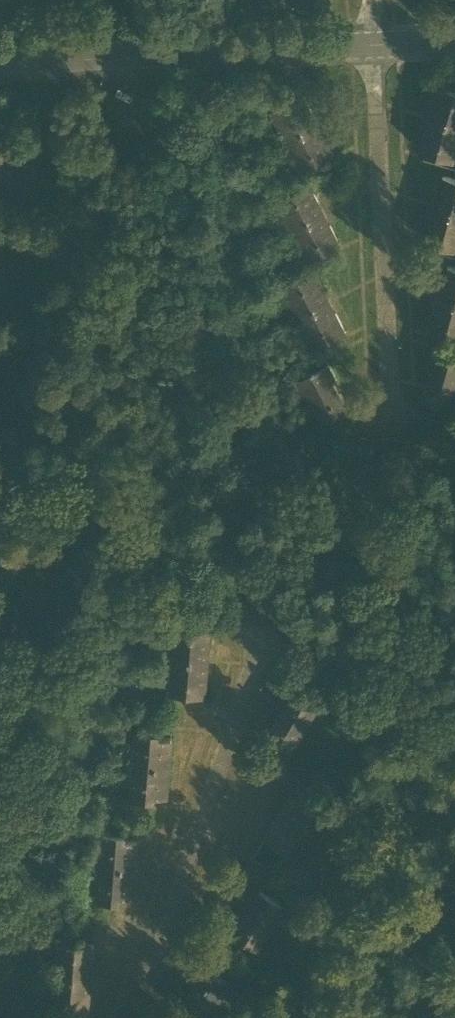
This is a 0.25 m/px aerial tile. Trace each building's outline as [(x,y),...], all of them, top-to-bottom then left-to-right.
[(410,149),(446,160),(454,130),(454,89),(431,82),(410,149)] [(324,154),(301,95),(270,107),(293,166),(324,154)] [(454,248),(454,177),(434,174),(425,244),(454,248)] [(334,244),(310,178),(277,189),(300,255),(334,244)] [(438,261),(422,327),(454,335),(454,265),(438,261)] [(313,266),(281,280),(310,344),(342,329),(313,266)] [(449,406),(454,380),(454,357),(426,350),(415,399),(449,406)] [(308,366),(317,417),(348,411),(339,360),(308,366)] [(211,627),(176,624),(173,658),(203,661),(204,648),(209,648),(211,627)] [(203,661),(173,658),(170,693),(205,696),(207,675),(202,674),(203,661)] [(299,693),(293,689),(266,735),(291,749),(318,704),(299,693)] [(204,704),(176,702),(175,714),(203,716),(204,704)] [(159,732),(137,730),(134,764),(169,767),(172,738),(158,737),(159,732)] [(309,776),(283,761),(276,773),(296,785),(293,791),(299,794),(309,776)] [(169,767),(134,764),(131,799),(153,800),(153,796),(167,797),(169,767)] [(125,834),(103,832),(100,866),(136,869),(138,840),(125,839),(125,834)] [(277,873),(250,858),(243,870),(264,882),(261,888),(266,891),(277,873)] [(136,869),(100,866),(97,900),(119,902),(120,897),(133,898),(136,869)] [(261,888),(233,934),(258,948),(285,903),(266,891),(261,888)] [(116,914),(89,911),(87,923),(109,925),(115,926),(116,914)] [(87,923),(81,923),(80,935),(108,937),(109,925),(87,923)] [(222,952),(196,935),(188,948),(209,960),(206,966),(211,969),(222,952)] [(94,944),(59,941),(56,976),(86,978),(88,965),(93,966),(94,944)] [(206,966),(178,1011),(190,1017),(207,1017),(230,981),(211,969),(206,966)] [(86,978),(56,976),(53,1010),(88,1013),(90,992),(85,992),(86,978)]
